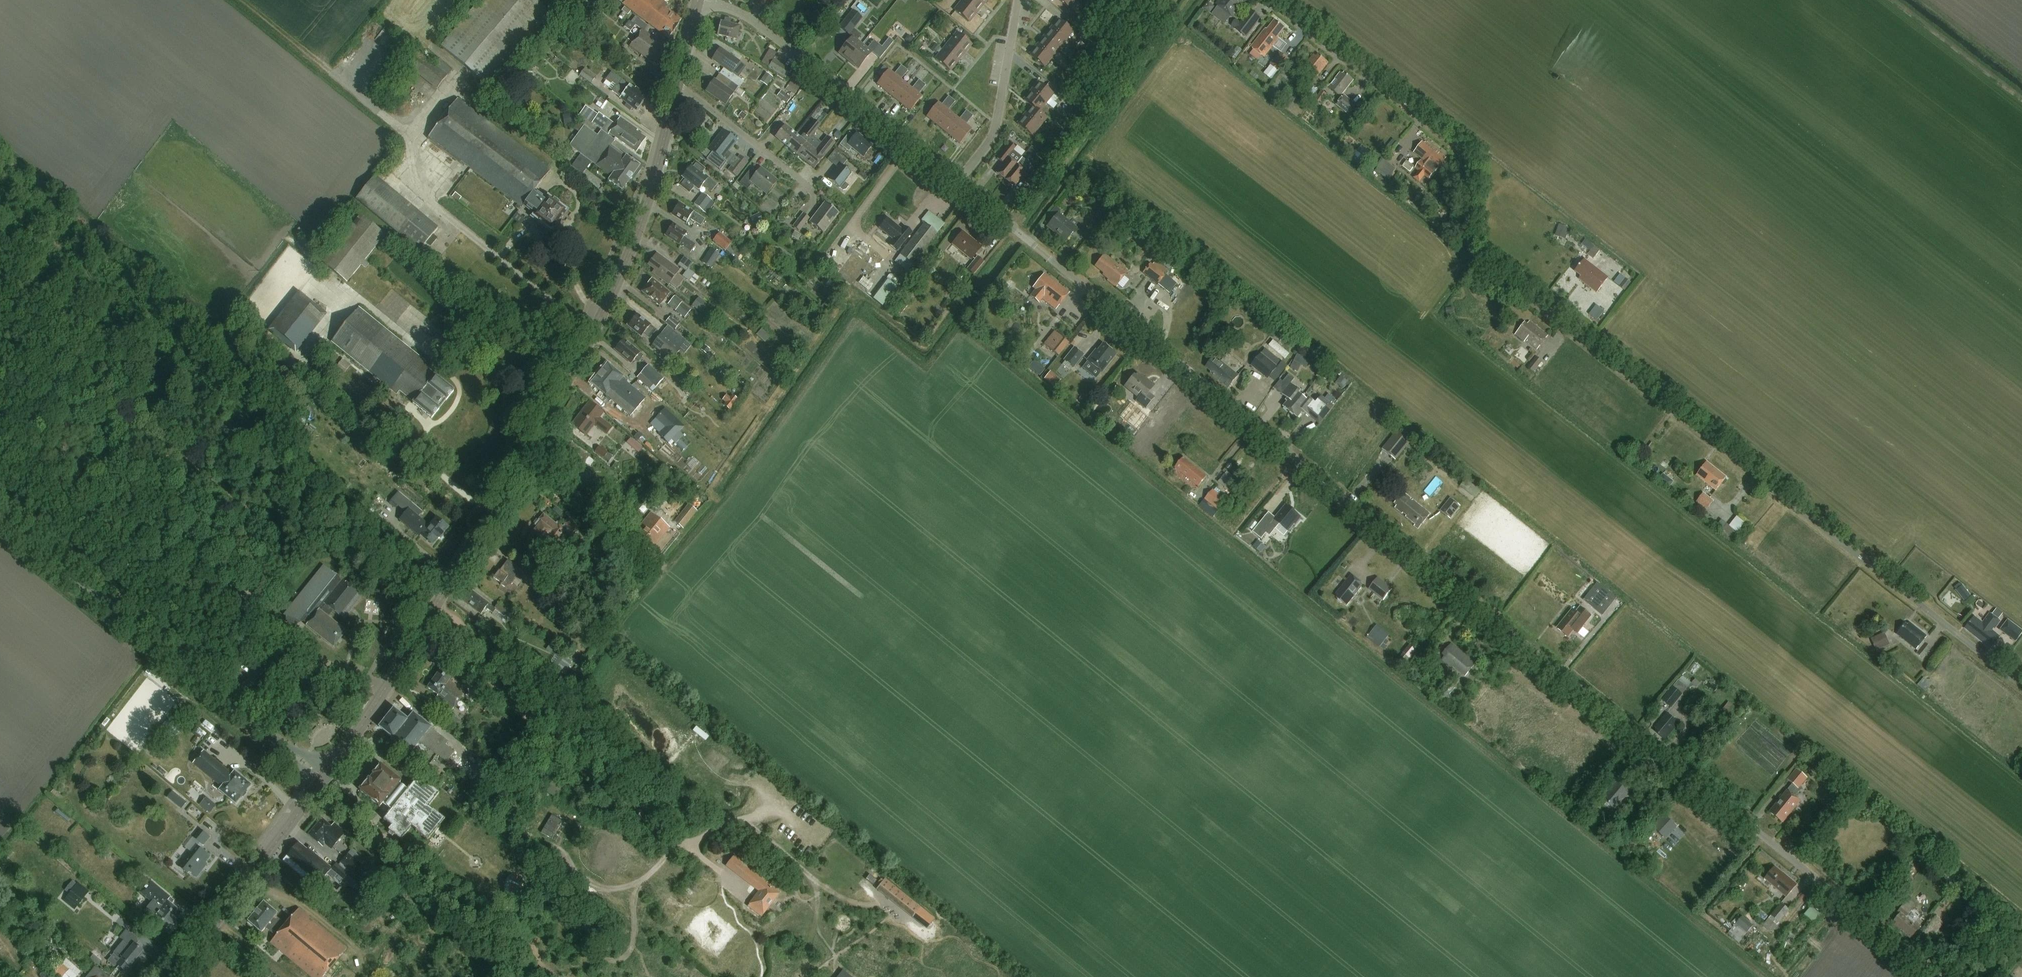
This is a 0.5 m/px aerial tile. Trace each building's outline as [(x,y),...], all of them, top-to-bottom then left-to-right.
[(552,12),(537,0),(480,0),(441,46),(489,87),(552,12)] [(623,4),(669,39),(680,21),(665,10),(667,3),(663,0),(626,0),(623,4)] [(755,3),(770,14),(777,5),(774,3),(777,0),(757,0),(755,3)] [(962,2),(976,13),(983,4),(978,0),(963,0),(962,2)] [(1244,6),(1241,4),(1244,0),(1243,0),(1220,0),(1215,6),(1233,20),(1244,6)] [(962,2),(955,11),(968,22),(976,13),(962,2)] [(852,36),(839,53),(848,61),(862,44),(857,40),(861,35),(853,29),(862,18),(852,10),(839,26),(849,34),(852,36)] [(1080,25),(1084,21),(1074,13),(1070,18),(1080,25)] [(641,30),(630,47),(649,60),(648,61),(659,69),(673,51),(662,42),(661,43),(644,31),(648,26),(637,18),(633,24),(641,30)] [(736,39),(739,26),(730,23),(731,19),(724,18),(723,22),(720,21),(717,35),(736,39)] [(1059,19),(1051,28),(1065,40),(1073,31),(1059,19)] [(1241,23),(1237,20),(1234,24),(1238,27),(1236,29),(1247,36),(1255,26),(1249,22),(1248,24),(1242,21),(1241,23)] [(1276,38),(1284,29),(1274,21),(1266,31),(1264,29),(1250,48),(1263,58),(1277,40),(1276,38)] [(933,28),(927,33),(932,40),(938,35),(933,28)] [(1051,28),(1044,37),(1058,48),(1065,40),(1051,28)] [(1097,42),(1082,30),(1078,35),(1089,44),(1085,48),(1089,51),(1097,42)] [(958,32),(950,41),(964,53),(971,44),(958,32)] [(1044,37),(1037,46),(1051,57),(1058,48),(1044,37)] [(894,42),(889,38),(882,47),(887,51),(894,42)] [(920,51),(924,46),(918,41),(914,46),(920,51)] [(950,41),(943,50),(957,62),(964,53),(950,41)] [(862,44),(848,61),(858,68),(875,47),(871,44),(867,48),(862,44)] [(1037,46),(1030,55),(1044,66),(1051,57),(1037,46)] [(405,62),(437,88),(452,69),(439,58),(435,63),(417,48),(405,62)] [(719,75),(738,87),(740,88),(745,80),(733,72),(741,62),(720,48),(712,60),(724,68),(719,75)] [(943,50),(936,59),(950,71),(957,62),(943,50)] [(1279,52),(1269,64),(1278,71),(1288,59),(1279,52)] [(1315,79),(1328,63),(1317,54),(1315,57),(1311,54),(1301,67),(1315,79)] [(790,68),(774,58),(768,68),(785,78),(790,68)] [(888,69),(877,84),(886,91),(905,68),(901,65),(894,74),(888,69)] [(596,76),(585,68),(580,75),(591,83),(596,76)] [(905,68),(886,91),(895,98),(906,84),(901,79),(908,71),(905,68)] [(777,75),(769,70),(763,80),(770,85),(777,75)] [(612,72),(605,80),(611,84),(612,83),(616,86),(613,90),(628,102),(626,105),(632,109),(634,106),(637,109),(647,97),(635,88),(634,89),(617,76),(612,72)] [(1339,96),(1352,80),(1343,73),(1342,75),(1339,73),(1328,88),(1339,96)] [(738,87),(719,75),(716,79),(715,78),(706,91),(726,105),(738,87)] [(906,84),(895,98),(904,105),(922,82),(919,79),(912,88),(906,84)] [(922,82),(904,105),(910,111),(922,96),(919,94),(926,85),(922,82)] [(1039,82),(1032,91),(1046,102),(1053,93),(1039,82)] [(1317,91),(1306,82),(1298,92),(1303,96),(1300,100),(1307,105),(1317,91)] [(791,98),(782,91),(777,96),(787,104),(791,98)] [(1032,91),(1024,100),(1032,106),(1039,111),(1046,102),(1032,91)] [(1322,104),(1327,96),(1322,92),(1317,100),(1322,104)] [(938,102),(926,116),(933,122),(952,99),(948,96),(941,105),(938,102)] [(1356,105),(1344,96),(1337,106),(1349,115),(1356,105)] [(553,229),(568,209),(560,204),(561,202),(556,198),(555,199),(549,195),(547,198),(537,190),(552,168),(458,98),(428,138),(461,163),(462,161),(523,207),(524,205),(535,212),(532,216),(540,222),(536,227),(545,234),(549,229),(553,229)] [(952,99),(933,122),(942,129),(954,115),(948,110),(955,101),(952,99)] [(592,123),(598,115),(585,106),(579,115),(592,123)] [(1032,106),(1025,115),(1039,126),(1046,117),(1039,111),(1032,106)] [(1055,109),(1049,116),(1061,126),(1067,119),(1055,109)] [(954,115),(942,129),(951,136),(970,113),(966,110),(959,119),(954,115)] [(598,115),(592,123),(608,135),(609,133),(637,153),(647,139),(637,132),(639,130),(621,117),(616,125),(599,113),(598,115)] [(970,113),(951,136),(960,144),(972,129),(966,125),(973,116),(970,113)] [(575,124),(573,114),(563,116),(565,126),(575,124)] [(1025,115),(1018,124),(1032,135),(1039,126),(1025,115)] [(797,154),(812,135),(821,124),(814,119),(800,137),(795,133),(785,145),(797,154)] [(785,145),(795,133),(784,125),(775,137),(785,145)] [(584,126),(569,146),(580,154),(572,166),(583,174),(591,162),(596,166),(612,177),(609,180),(623,190),(640,167),(610,145),(614,140),(601,130),(597,135),(584,126)] [(724,159),(729,152),(737,141),(723,130),(708,148),(712,152),(707,159),(720,170),(727,162),(724,159)] [(834,136),(840,139),(843,133),(838,130),(834,136)] [(863,157),(873,145),(857,132),(854,136),(850,132),(839,145),(848,152),(851,147),(863,157)] [(812,135),(797,154),(813,168),(834,141),(826,135),(821,141),(812,135)] [(1436,170),(1439,168),(1440,169),(1445,162),(1443,160),(1445,157),(1426,142),(1425,143),(1423,141),(1414,153),(1423,160),(1422,162),(1420,161),(1415,168),(1430,179),(1435,172),(1429,168),(1430,166),(1436,170)] [(1010,144),(1006,148),(998,159),(1003,163),(995,172),(1004,179),(1016,165),(1016,164),(1022,157),(1021,157),(1024,153),(1016,147),(1016,148),(1010,144)] [(1033,156),(1037,150),(1032,146),(1027,152),(1033,156)] [(838,167),(828,179),(839,188),(843,191),(846,190),(849,186),(845,183),(852,174),(843,166),(847,160),(835,150),(828,159),(838,167)] [(737,158),(729,152),(724,159),(727,162),(731,166),(728,169),(737,177),(749,162),(740,155),(737,158)] [(878,167),(881,163),(882,164),(886,158),(880,153),(875,158),(877,160),(874,163),(878,167)] [(1410,173),(1414,167),(1400,156),(1396,162),(1410,173)] [(1390,179),(1397,168),(1384,159),(1377,169),(1390,179)] [(699,191),(703,185),(711,192),(717,185),(708,178),(709,178),(702,173),(706,169),(696,161),(692,165),(682,177),(682,178),(683,178),(678,185),(689,194),(694,188),(699,191)] [(1048,169),(1042,164),(1035,173),(1040,178),(1048,169)] [(1016,165),(1004,179),(1013,187),(1021,177),(1026,181),(1034,171),(1029,167),(1025,172),(1016,165)] [(765,195),(775,182),(759,169),(754,175),(748,171),(739,184),(746,190),(751,184),(765,195)] [(858,175),(865,180),(869,175),(862,170),(858,175)] [(375,176),(356,200),(399,234),(420,251),(427,243),(432,245),(437,238),(434,234),(439,227),(418,210),(375,176)] [(462,197),(456,193),(452,197),(459,202),(462,197)] [(707,214),(710,210),(707,207),(712,200),(703,193),(695,204),(707,214)] [(678,203),(671,214),(687,224),(689,219),(700,226),(704,219),(678,203)] [(810,222),(824,233),(839,214),(825,203),(810,222)] [(922,221),(924,223),(938,233),(945,224),(929,212),(922,221)] [(1067,241),(1077,228),(1057,212),(1047,225),(1067,241)] [(525,219),(517,213),(513,218),(521,225),(525,219)] [(754,225),(763,221),(759,213),(750,218),(754,225)] [(810,218),(803,213),(793,226),(800,232),(810,218)] [(322,263),(347,283),(386,236),(361,215),(322,263)] [(887,218),(878,228),(893,240),(890,245),(897,251),(912,233),(904,226),(901,230),(887,218)] [(908,272),(938,233),(924,223),(900,254),(900,255),(895,262),(908,272)] [(687,232),(673,224),(669,231),(667,232),(665,235),(679,245),(680,244),(691,252),(696,245),(684,237),(687,232)] [(1566,239),(1569,228),(1559,224),(1555,236),(1566,239)] [(1086,237),(1090,232),(1083,227),(1080,231),(1086,237)] [(720,232),(713,241),(726,251),(726,250),(732,256),(733,255),(738,258),(742,254),(737,250),(738,249),(731,244),(732,243),(731,242),(733,240),(724,233),(722,235),(720,232)] [(963,232),(952,244),(971,259),(981,247),(963,232)] [(1595,257),(1601,249),(1586,238),(1580,247),(1595,257)] [(711,249),(702,262),(711,268),(716,261),(723,266),(727,260),(720,255),(711,249)] [(654,256),(647,265),(654,270),(652,272),(668,285),(679,270),(659,255),(657,258),(654,256)] [(1103,255),(1094,267),(1103,274),(1102,276),(1107,280),(1106,281),(1115,288),(1127,272),(1119,265),(1118,266),(1103,255)] [(978,256),(967,269),(974,275),(985,262),(978,256)] [(684,257),(678,266),(686,272),(683,277),(689,282),(695,274),(688,270),(693,263),(684,257)] [(1596,294),(1608,279),(1584,260),(1574,272),(1580,277),(1578,280),(1596,294)] [(1143,273),(1158,286),(1165,291),(1173,281),(1166,276),(1166,275),(1163,273),(1166,269),(1155,261),(1152,265),(1151,263),(1143,273)] [(1055,309),(1068,293),(1042,273),(1031,286),(1034,289),(1029,295),(1038,302),(1041,298),(1055,309)] [(650,279),(641,292),(659,306),(666,296),(667,297),(669,294),(650,279)] [(1625,290),(1631,282),(1626,279),(1620,287),(1625,290)] [(898,288),(889,281),(887,280),(873,299),(884,307),(898,288)] [(296,290),(268,333),(298,352),(315,325),(317,327),(327,310),(296,290)] [(691,310),(675,296),(668,305),(675,311),(679,307),(688,314),(691,310)] [(709,305),(699,297),(693,305),(702,313),(709,305)] [(1597,305),(1591,314),(1598,319),(1605,310),(1597,305)] [(431,419),(454,392),(435,377),(436,376),(427,369),(430,365),(359,308),(331,342),(396,395),(399,391),(413,403),(412,404),(431,419)] [(648,339),(655,330),(635,313),(626,325),(640,336),(642,334),(648,339)] [(679,325),(670,317),(666,322),(675,330),(679,325)] [(1536,349),(1547,336),(1529,322),(1527,324),(1524,322),(1514,335),(1523,342),(1525,340),(1536,349)] [(765,342),(770,336),(762,329),(756,334),(765,342)] [(1044,344),(1058,355),(1068,343),(1054,332),(1044,344)] [(661,335),(652,346),(670,360),(679,349),(661,335)] [(638,361),(643,356),(623,339),(614,349),(631,363),(635,358),(638,361)] [(1087,360),(1102,372),(1116,354),(1103,344),(1095,353),(1093,352),(1087,360)] [(710,349),(705,345),(701,351),(706,354),(710,349)] [(1075,348),(1064,361),(1065,362),(1063,365),(1070,371),(1073,367),(1074,369),(1085,356),(1075,348)] [(1300,357),(1301,358),(1300,361),(1307,365),(1309,361),(1313,355),(1303,350),(1300,357)] [(1261,354),(1251,366),(1267,380),(1278,368),(1261,354)] [(1527,368),(1533,373),(1542,362),(1536,357),(1527,368)] [(347,370),(351,364),(343,358),(338,364),(347,370)] [(1228,389),(1238,376),(1221,363),(1219,365),(1213,360),(1206,369),(1212,374),(1211,376),(1228,389)] [(629,416),(644,399),(621,379),(622,378),(606,364),(590,383),(629,416)] [(663,378),(647,365),(636,378),(651,392),(663,378)] [(1147,380),(1146,381),(1137,374),(1132,380),(1131,379),(1124,386),(1131,391),(1132,390),(1140,396),(1136,400),(1145,408),(1154,397),(1148,392),(1154,385),(1147,380)] [(1291,414),(1305,397),(1290,385),(1294,380),(1288,376),(1282,383),(1288,388),(1282,396),(1289,401),(1283,408),(1291,414)] [(722,402),(730,408),(737,400),(729,393),(722,402)] [(1306,395),(1305,397),(1291,414),(1297,420),(1302,414),(1304,415),(1305,413),(1320,424),(1334,406),(1333,405),(1336,400),(1329,394),(1325,398),(1322,396),(1316,403),(1306,395)] [(594,425),(607,434),(612,427),(600,418),(604,413),(590,402),(572,425),(586,436),(594,425)] [(667,428),(659,435),(667,442),(670,439),(674,442),(678,438),(675,435),(679,431),(677,429),(679,427),(664,411),(657,418),(667,428)] [(1147,417),(1142,412),(1134,422),(1139,426),(1145,419),(1147,417)] [(301,448),(313,432),(307,427),(294,443),(301,448)] [(1400,427),(1382,450),(1396,461),(1414,439),(1400,427)] [(639,451),(643,445),(630,436),(626,442),(639,451)] [(588,457),(567,442),(564,447),(562,447),(560,449),(560,451),(559,453),(560,453),(573,463),(574,463),(581,468),(585,463),(590,467),(595,461),(589,457),(588,457)] [(612,457),(599,446),(595,452),(608,462),(612,457)] [(1198,487),(1206,476),(1183,457),(1175,468),(1198,487)] [(1699,473),(1696,475),(1716,491),(1725,478),(1709,465),(1706,467),(1704,465),(1698,472),(1699,473)] [(1228,490),(1237,478),(1227,472),(1219,483),(1228,490)] [(1658,479),(1668,488),(1675,480),(1665,472),(1658,479)] [(1225,501),(1211,489),(1203,500),(1217,511),(1225,501)] [(441,533),(446,527),(435,518),(428,525),(418,516),(422,512),(398,491),(390,500),(405,512),(398,520),(416,534),(418,532),(432,544),(437,538),(439,540),(444,535),(441,533)] [(1713,501),(1703,493),(1693,506),(1703,514),(1713,501)] [(1404,494),(1395,504),(1397,506),(1395,508),(1402,514),(1403,513),(1407,516),(1405,517),(1414,525),(1413,527),(1417,530),(1429,516),(1404,494)] [(1451,499),(1441,511),(1451,520),(1461,507),(1451,499)] [(1288,531),(1288,532),(1294,524),(1295,524),(1301,517),(1286,505),(1276,517),(1269,512),(1253,532),(1261,539),(1266,533),(1270,536),(1275,530),(1283,537),(1288,531)] [(649,514),(635,532),(637,534),(635,536),(650,548),(651,546),(654,547),(668,529),(649,514)] [(572,535),(578,531),(569,519),(563,524),(564,526),(562,528),(556,523),(555,525),(542,515),(534,525),(536,527),(529,536),(540,545),(547,535),(555,541),(564,530),(566,528),(572,535)] [(1730,526),(1740,531),(1746,521),(1736,515),(1730,526)] [(1722,518),(1717,526),(1722,530),(1727,522),(1722,518)] [(1724,528),(1735,536),(1739,532),(1727,523),(1724,528)] [(536,586),(541,579),(522,565),(519,570),(507,561),(500,571),(499,570),(492,578),(506,588),(515,577),(521,582),(526,576),(529,577),(528,579),(536,586)] [(344,619),(349,614),(362,597),(358,593),(342,580),(324,565),(284,615),(287,617),(286,619),(287,622),(290,624),(303,621),(307,624),(306,625),(333,647),(346,631),(328,617),(333,611),(339,616),(340,616),(344,619)] [(1346,606),(1363,584),(1350,574),(1335,594),(1338,596),(1336,598),(1346,606)] [(1392,589),(1378,578),(1368,589),(1383,601),(1392,589)] [(1603,616),(1617,598),(1598,583),(1583,600),(1603,616)] [(1962,585),(1962,586),(1960,583),(1954,587),(1956,590),(1962,598),(1969,594),(1962,585)] [(490,603),(469,589),(460,600),(480,615),(483,611),(486,613),(488,610),(493,614),(496,609),(489,604),(490,603)] [(509,612),(498,603),(495,608),(506,616),(509,612)] [(1573,610),(1558,629),(1568,637),(1574,631),(1577,634),(1591,617),(1580,608),(1576,613),(1573,610)] [(1996,608),(1992,614),(1998,619),(2003,614),(1996,608)] [(1990,649),(2001,637),(1992,630),(1993,629),(1994,630),(2001,622),(1998,619),(1992,614),(1990,613),(1983,622),(1975,616),(1964,629),(1990,649)] [(2021,633),(2021,630),(2007,620),(2000,630),(2015,642),(2021,633)] [(1898,632),(1896,636),(1918,653),(1917,655),(1922,659),(1931,649),(1923,642),(1926,637),(1909,623),(1906,626),(1904,624),(1898,632)] [(1383,643),(1388,636),(1381,630),(1375,637),(1383,643)] [(1884,633),(1871,639),(1876,651),(1890,645),(1884,633)] [(1476,664),(1475,662),(1450,644),(1442,654),(1444,656),(1442,658),(1443,659),(1441,661),(1451,669),(1453,667),(1464,676),(1466,677),(1476,664)] [(240,663),(245,657),(235,650),(231,655),(240,663)] [(557,653),(551,661),(568,672),(573,663),(557,653)] [(441,669),(426,688),(436,695),(435,697),(446,705),(445,706),(452,711),(465,693),(448,681),(451,676),(441,669)] [(1672,707),(1691,684),(1681,676),(1662,700),(1672,707)] [(1925,676),(1918,684),(1926,691),(1933,683),(1925,676)] [(1456,688),(1450,683),(1439,696),(1446,702),(1452,696),(1450,695),(1456,688)] [(1725,708),(1735,716),(1741,709),(1730,700),(1725,708)] [(446,763),(454,752),(445,745),(448,742),(431,729),(431,728),(413,714),(408,720),(393,709),(376,731),(389,742),(390,741),(408,756),(419,743),(436,757),(437,756),(446,763)] [(1664,740),(1678,724),(1667,714),(1655,728),(1657,730),(1655,732),(1664,740)] [(236,805),(253,785),(235,771),(233,774),(204,751),(193,764),(222,788),(219,791),(236,805)] [(437,829),(444,820),(433,811),(432,811),(427,807),(438,794),(424,783),(422,786),(415,781),(406,791),(398,785),(400,782),(380,766),(359,791),(380,807),(382,804),(390,811),(383,820),(391,826),(387,830),(401,841),(412,827),(416,831),(415,831),(427,841),(433,834),(434,835),(438,829),(437,829)] [(442,771),(438,767),(434,771),(439,775),(442,771)] [(1786,791),(1787,792),(1793,797),(1801,788),(1799,787),(1807,778),(1796,770),(1787,782),(1791,785),(1786,791)] [(1614,809),(1631,789),(1618,779),(1606,793),(1607,794),(1602,800),(1614,809)] [(181,808),(187,801),(173,789),(167,796),(181,808)] [(1799,802),(1793,797),(1787,792),(1770,813),(1782,823),(1799,802)] [(199,804),(209,813),(217,805),(206,795),(199,804)] [(552,815),(540,832),(551,840),(563,821),(552,815)] [(1676,826),(1665,816),(1654,827),(1665,837),(1676,826)] [(331,849),(345,832),(335,823),(332,827),(322,818),(308,835),(322,847),(325,844),(331,849)] [(180,868),(188,874),(189,872),(196,878),(212,858),(200,849),(203,845),(203,846),(210,837),(200,829),(194,837),(200,842),(180,868)] [(1639,848),(1625,838),(1618,847),(1632,858),(1639,848)] [(330,870),(331,869),(313,854),(315,852),(309,847),(306,850),(298,843),(283,861),(306,881),(308,879),(316,887),(330,870)] [(353,875),(364,863),(351,851),(338,865),(347,873),(349,871),(353,875)] [(781,891),(734,855),(726,866),(759,891),(748,906),(761,917),(781,891)] [(348,874),(347,873),(338,865),(336,863),(331,869),(330,870),(342,880),(348,874)] [(1774,867),(1764,879),(1786,897),(1796,884),(1782,873),(1782,874),(1774,867)] [(383,880),(375,873),(365,885),(373,892),(383,880)] [(885,879),(877,890),(926,930),(935,920),(885,879)] [(167,931),(181,913),(171,905),(174,901),(150,881),(140,892),(153,902),(143,915),(151,921),(153,919),(167,931)] [(75,909),(89,892),(77,883),(64,900),(75,909)] [(1915,908),(1906,901),(1897,912),(1900,915),(1895,921),(1897,923),(1894,926),(1911,939),(1921,927),(1908,917),(1915,908)] [(248,922),(262,934),(266,929),(276,937),(266,949),(274,956),(279,951),(310,976),(323,976),(347,949),(298,909),(285,925),(275,917),(277,914),(264,903),(248,922)] [(1779,923),(1790,910),(1781,903),(1771,916),(1769,919),(1763,926),(1772,933),(1780,924),(1779,923)] [(1813,905),(1805,914),(1814,922),(1822,913),(1813,905)] [(1933,916),(1920,931),(1931,940),(1943,924),(1933,916)] [(1753,926),(1742,917),(1727,934),(1738,943),(1753,926)] [(1962,931),(1972,938),(1977,931),(1968,924),(1962,931)] [(114,967),(117,964),(125,970),(129,965),(130,966),(142,951),(136,946),(141,940),(127,929),(120,938),(123,940),(114,952),(115,953),(108,961),(114,967)] [(65,959),(53,973),(57,976),(77,976),(81,972),(65,959)] [(93,967),(85,976),(106,976),(93,967)]
